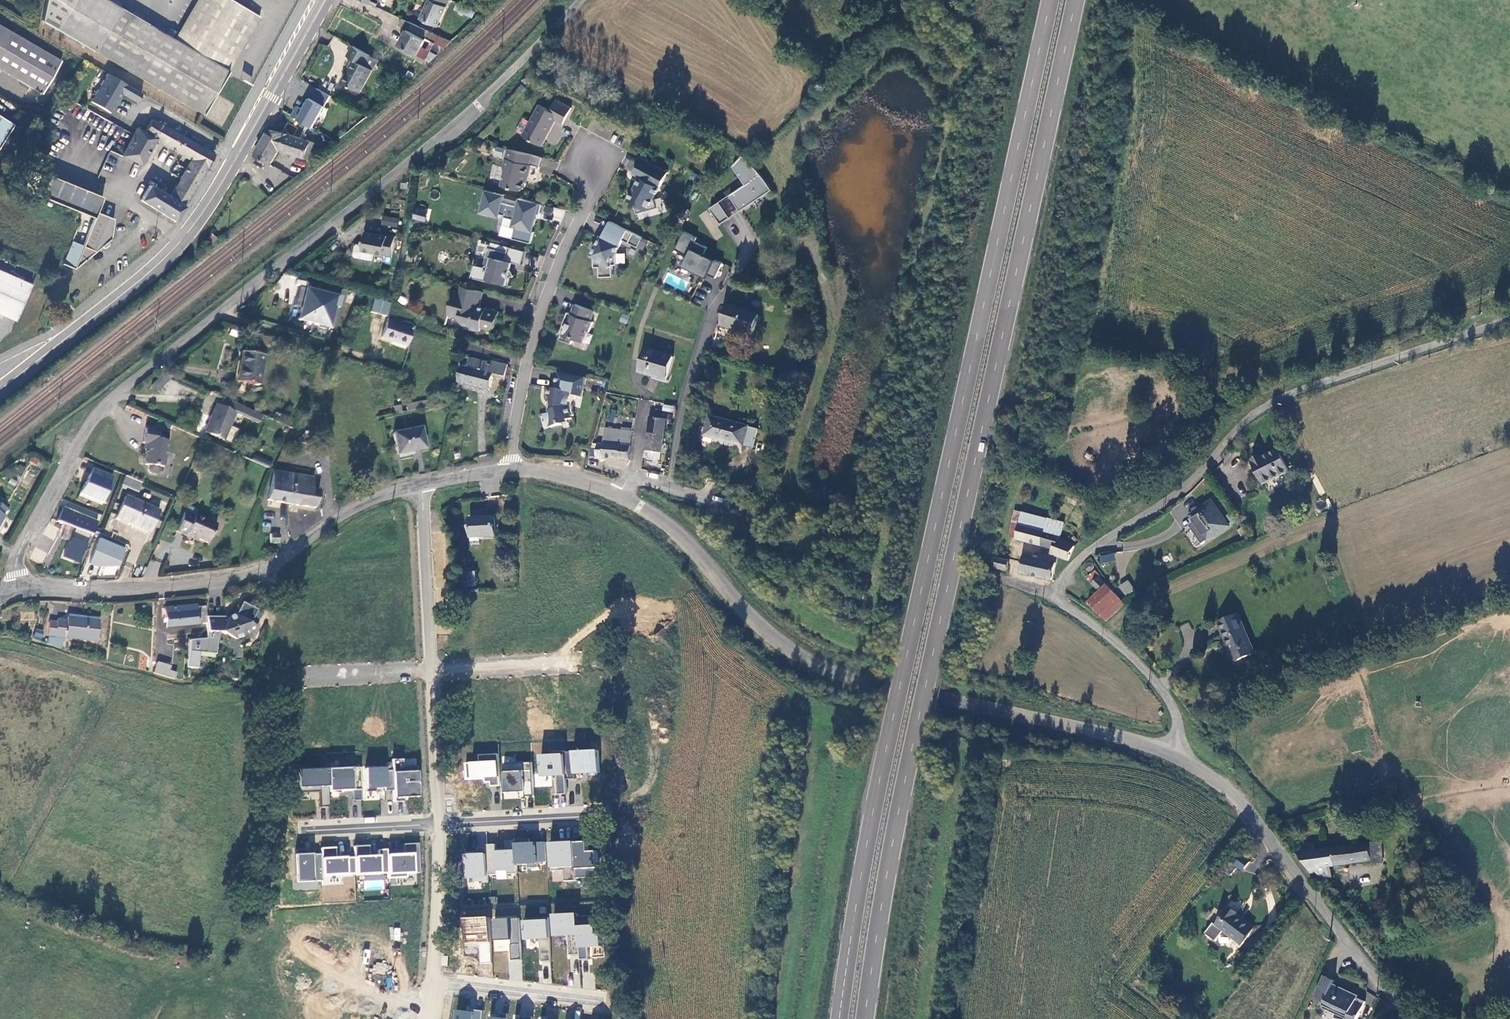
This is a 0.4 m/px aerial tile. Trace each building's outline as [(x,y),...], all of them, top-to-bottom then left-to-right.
[(73,0),(45,0),(41,21),(56,29),(73,0)] [(203,114),(259,16),(231,0),(197,0),(178,33),(174,40),(165,34),(105,0),(73,0),(56,29),(203,114)] [(450,0),(430,0),(421,18),(438,26),(450,0)] [(482,12),(486,9),(475,0),(473,0),(470,3),(482,12)] [(430,31),(402,19),(399,25),(408,29),(399,45),(417,55),(430,31)] [(0,24),(0,69),(42,94),(61,60),(0,24)] [(169,28),(165,34),(174,40),(178,33),(169,28)] [(417,55),(430,62),(452,41),(430,31),(417,55)] [(365,66),(370,55),(353,46),(347,56),(353,60),(342,82),(360,92),(372,70),(365,66)] [(141,93),(106,72),(90,100),(109,111),(121,92),(136,101),(141,93)] [(313,127),(330,95),(316,87),(304,109),(298,106),(292,115),(313,127)] [(537,110),(522,137),(542,148),(556,122),(563,126),(572,110),(557,101),(548,116),(537,110)] [(12,126),(0,118),(0,144),(12,126)] [(175,151),(183,136),(152,119),(144,132),(137,128),(121,157),(121,158),(139,168),(155,140),(175,151)] [(319,145),(297,137),(287,134),(290,126),(290,125),(278,123),(274,131),(270,130),(255,156),(271,164),(279,149),(313,161),(319,145)] [(287,134),(297,137),(300,129),(290,126),(287,134)] [(208,168),(215,155),(183,136),(175,151),(191,160),(180,179),(195,187),(208,168)] [(503,156),(503,148),(495,148),(495,156),(503,156)] [(532,156),(508,150),(503,169),(505,172),(501,187),(520,192),(523,190),(526,180),(528,180),(531,166),(530,166),(532,156)] [(532,156),(530,166),(531,166),(540,169),(542,159),(532,156)] [(747,185),(711,209),(722,225),(773,191),(762,175),(752,163),(743,156),(735,167),(747,185)] [(640,180),(627,203),(634,207),(637,217),(657,210),(654,200),(667,175),(641,161),(637,169),(643,173),(640,180)] [(643,173),(637,169),(633,176),(640,180),(643,173)] [(46,174),(38,195),(83,214),(92,193),(46,174)] [(172,175),(162,193),(169,197),(180,180),(172,175)] [(174,221),(195,187),(180,179),(180,180),(169,197),(162,193),(149,186),(140,200),(174,221)] [(92,193),(83,214),(95,219),(98,212),(104,198),(92,193)] [(533,217),(533,214),(539,216),(542,206),(519,200),(517,208),(502,204),(503,199),(485,194),(480,214),(498,219),(499,215),(504,217),(504,219),(513,221),(511,228),(514,229),(512,240),(531,245),(533,233),(532,233),(535,221),(533,217)] [(414,206),(413,220),(428,222),(430,208),(414,206)] [(691,210),(685,207),(680,215),(686,219),(691,210)] [(114,219),(98,212),(95,219),(83,247),(95,252),(111,239),(114,219)] [(382,216),(381,226),(398,227),(399,218),(382,216)] [(632,234),(608,222),(600,238),(599,237),(592,250),(589,256),(592,258),(593,268),(598,268),(598,278),(611,277),(611,266),(615,266),(615,253),(621,241),(627,244),(632,234)] [(778,232),(766,228),(764,234),(776,238),(778,232)] [(363,251),(376,254),(376,256),(384,258),(385,256),(393,257),(396,238),(389,236),(388,237),(367,232),(363,251)] [(698,239),(685,232),(676,249),(689,256),(686,263),(697,269),(695,273),(703,277),(705,274),(716,280),(723,266),(705,256),(708,249),(696,243),(698,239)] [(208,239),(213,243),(219,238),(212,233),(208,239)] [(95,252),(83,247),(74,269),(95,252)] [(506,262),(508,254),(489,249),(484,269),(487,274),(485,281),(507,286),(508,280),(514,276),(511,270),(512,264),(506,262)] [(6,275),(0,272),(0,314),(15,321),(31,286),(6,275)] [(339,294),(305,285),(296,320),(331,329),(339,294)] [(484,293),(462,287),(460,294),(455,293),(449,316),(460,319),(464,325),(472,327),(471,330),(481,332),(482,328),(489,331),(491,325),(496,327),(499,313),(480,308),(484,293)] [(373,299),(369,313),(386,317),(390,304),(373,299)] [(568,313),(563,326),(566,327),(564,331),(563,331),(559,340),(571,344),(573,339),(583,343),(587,332),(589,332),(593,322),(591,322),(595,312),(576,305),(572,314),(568,313)] [(723,326),(752,336),(759,316),(729,306),(723,326)] [(382,338),(408,346),(413,330),(414,326),(390,319),(388,318),(382,338)] [(273,341),(261,337),(259,342),(271,347),(273,341)] [(640,373),(667,381),(673,357),(647,349),(640,373)] [(238,375),(237,382),(259,385),(264,356),(242,353),(238,375)] [(463,366),(460,383),(490,390),(494,376),(505,379),(509,365),(491,361),(490,363),(471,358),(469,367),(463,366)] [(164,373),(149,386),(155,393),(171,377),(164,373)] [(559,373),(556,389),(550,388),(549,397),(551,398),(550,401),(552,402),(551,411),(551,414),(546,416),(549,428),(563,425),(562,422),(573,419),(572,416),(575,416),(572,406),(574,396),(583,397),(586,378),(559,373)] [(788,405),(761,395),(758,403),(786,412),(788,405)] [(260,414),(224,398),(221,405),(217,404),(205,431),(224,440),(237,412),(244,415),(257,421),(260,414)] [(407,411),(432,407),(431,400),(406,404),(407,411)] [(677,413),(678,407),(666,404),(664,411),(677,413)] [(244,415),(237,412),(224,440),(232,443),(244,415)] [(705,437),(753,449),(758,429),(710,417),(705,437)] [(651,418),(647,450),(662,453),(666,423),(666,419),(651,418)] [(421,428),(393,433),(397,455),(425,449),(421,428)] [(606,429),(605,443),(632,446),(633,432),(606,429)] [(161,432),(146,430),(144,444),(146,444),(145,453),(146,453),(144,465),(150,465),(149,471),(152,474),(157,475),(160,473),(161,467),(164,468),(168,441),(159,440),(161,432)] [(310,436),(303,435),(302,442),(308,444),(310,436)] [(605,445),(598,444),(598,451),(592,449),(590,456),(631,461),(632,446),(605,443),(605,445)] [(662,453),(647,450),(646,459),(661,461),(662,453)] [(1290,476),(1281,453),(1266,460),(1264,457),(1255,461),(1256,463),(1254,465),(1263,487),(1290,476)] [(269,462),(252,455),(250,460),(266,467),(269,462)] [(81,496),(105,505),(116,475),(91,466),(81,496)] [(269,500),(282,502),(315,508),(318,491),(311,490),(313,478),(273,472),(269,500)] [(148,496),(152,487),(126,476),(122,485),(148,496)] [(126,497),(118,515),(151,530),(160,512),(126,497)] [(98,522),(104,507),(91,502),(85,517),(98,522)] [(0,503),(0,526),(6,515),(5,514),(8,507),(0,503)] [(1206,546),(1229,534),(1214,504),(1190,516),(1194,523),(1195,526),(1206,546)] [(57,522),(62,525),(85,533),(92,536),(98,522),(85,517),(63,508),(57,522)] [(176,533),(187,537),(188,535),(199,539),(210,544),(217,523),(195,515),(194,517),(184,513),(176,533)] [(1047,520),(1022,513),(1020,524),(1044,531),(1046,523),(1047,520)] [(151,530),(118,515),(117,518),(150,534),(151,530)] [(495,517),(471,518),(472,537),(496,536),(495,517)] [(41,543),(50,547),(59,528),(50,523),(44,535),(45,535),(41,543)] [(1009,538),(1016,539),(1020,525),(1013,523),(1009,538)] [(1064,527),(1046,523),(1044,531),(1060,535),(1062,535),(1064,527)] [(1069,561),(1075,546),(1059,540),(1060,535),(1044,531),(1020,524),(1020,525),(1016,539),(1016,540),(1053,550),(1052,555),(1069,561)] [(58,534),(82,542),(85,533),(62,525),(58,534)] [(1195,526),(1191,528),(1201,548),(1206,546),(1195,526)] [(76,557),(82,542),(58,534),(53,548),(76,557)] [(278,543),(279,535),(271,535),(270,543),(278,543)] [(89,563),(116,575),(127,548),(100,536),(89,563)] [(31,559),(41,563),(45,554),(36,550),(31,559)] [(1113,553),(1099,556),(1100,564),(1115,560),(1113,553)] [(1056,564),(1025,557),(1021,573),(1052,580),(1056,564)] [(998,559),(996,568),(1007,570),(1009,562),(998,559)] [(1088,572),(1092,571),(1093,567),(1090,563),(1086,564),(1085,569),(1088,572)] [(476,587),(475,571),(465,572),(466,588),(476,587)] [(1103,583),(1096,578),(1090,584),(1097,590),(1103,583)] [(1130,583),(1119,589),(1125,600),(1136,595),(1130,583)] [(1089,603),(1106,621),(1123,604),(1106,586),(1089,603)] [(258,612),(243,603),(235,618),(216,617),(215,633),(221,633),(242,639),(246,632),(253,636),(258,628),(250,624),(258,612)] [(207,623),(206,608),(197,608),(197,606),(166,609),(167,628),(199,625),(199,624),(207,623)] [(96,642),(99,622),(69,618),(68,622),(57,620),(57,623),(49,622),(48,636),(65,638),(96,642)] [(1220,630),(1236,668),(1257,657),(1241,620),(1220,630)] [(33,639),(40,642),(43,633),(36,631),(33,639)] [(47,644),(63,650),(65,638),(48,636),(47,644)] [(169,668),(158,665),(156,675),(175,680),(177,674),(168,672),(169,668)] [(199,674),(186,672),(186,681),(198,682),(199,674)] [(210,675),(199,674),(198,682),(209,683),(210,675)] [(566,753),(565,751),(552,752),(552,756),(542,757),(543,777),(560,776),(560,779),(558,779),(559,795),(568,795),(567,780),(566,753)] [(599,751),(566,753),(567,780),(576,779),(576,774),(585,774),(585,772),(600,771),(600,773),(599,751)] [(492,783),(492,787),(501,786),(499,754),(480,755),(481,763),(468,764),(469,779),(486,778),(486,783),(492,783)] [(393,791),(394,804),(394,802),(403,802),(403,794),(418,794),(417,766),(402,767),(402,759),(391,760),(392,770),(393,791)] [(533,763),(505,764),(506,790),(526,789),(526,797),(535,796),(533,763)] [(323,792),(319,792),(320,807),(329,807),(328,792),(327,770),(327,769),(309,770),(309,767),(297,767),(299,793),(310,793),(310,787),(323,787),(323,792)] [(359,768),(327,770),(328,792),(352,791),(352,787),(360,787),(359,768)] [(384,768),(364,769),(366,793),(375,792),(375,789),(385,788),(385,791),(393,791),(392,770),(384,771),(384,768)] [(360,787),(352,787),(352,791),(352,801),(361,801),(360,787)] [(539,868),(538,862),(547,862),(546,842),(537,843),(537,844),(530,845),(530,839),(516,840),(516,841),(518,865),(529,865),(529,868),(539,868)] [(588,842),(575,842),(577,878),(599,877),(598,851),(589,852),(588,840),(588,842)] [(497,845),(487,845),(487,848),(489,875),(498,875),(498,871),(508,870),(508,874),(518,874),(518,865),(516,841),(507,841),(507,852),(497,852),(497,845)] [(552,872),(564,871),(565,882),(577,881),(577,878),(575,842),(575,841),(557,842),(557,844),(551,845),(551,842),(552,872)] [(419,873),(417,844),(403,845),(403,856),(387,857),(387,874),(388,878),(406,878),(406,874),(419,873)] [(1301,854),(1308,870),(1373,865),(1371,847),(1317,852),(1316,844),(1303,845),(1304,853),(1301,854)] [(1373,865),(1382,863),(1380,846),(1371,847),(1373,865)] [(386,850),(377,851),(378,857),(368,857),(368,847),(354,847),(354,858),(355,874),(355,875),(387,874),(387,857),(386,850)] [(335,848),(320,849),(320,854),(321,876),(355,874),(354,858),(335,859),(335,848)] [(489,875),(487,848),(479,848),(479,855),(476,855),(476,852),(467,853),(467,879),(475,878),(475,882),(489,881),(489,875)] [(306,855),(305,850),(295,850),(296,875),(303,875),(303,882),(322,881),(321,876),(320,854),(306,855)] [(1234,860),(1232,866),(1243,870),(1245,863),(1234,860)] [(1344,906),(1348,911),(1354,907),(1352,902),(1344,906)] [(1229,904),(1213,926),(1225,934),(1225,933),(1240,944),(1252,928),(1235,915),(1238,911),(1229,904)] [(578,914),(555,915),(556,937),(570,936),(571,956),(581,955),(579,917),(578,914)] [(596,916),(579,917),(581,955),(581,960),(589,960),(589,946),(602,945),(602,947),(602,933),(597,934),(596,916)] [(493,964),(491,918),(466,919),(467,944),(481,944),(482,964),(493,964)] [(526,940),(541,939),(542,962),(552,962),(550,918),(525,919),(526,940)] [(522,960),(520,919),(496,920),(497,942),(513,941),(513,944),(512,945),(513,961),(522,960)] [(1338,989),(1340,984),(1330,979),(1320,999),(1330,1004),(1327,1008),(1348,1018),(1363,1018),(1369,1008),(1359,1003),(1360,1001),(1338,989)] [(458,1011),(457,1018),(483,1018),(484,1012),(470,1010),(469,1015),(459,1014),(459,1011),(458,1011)]
